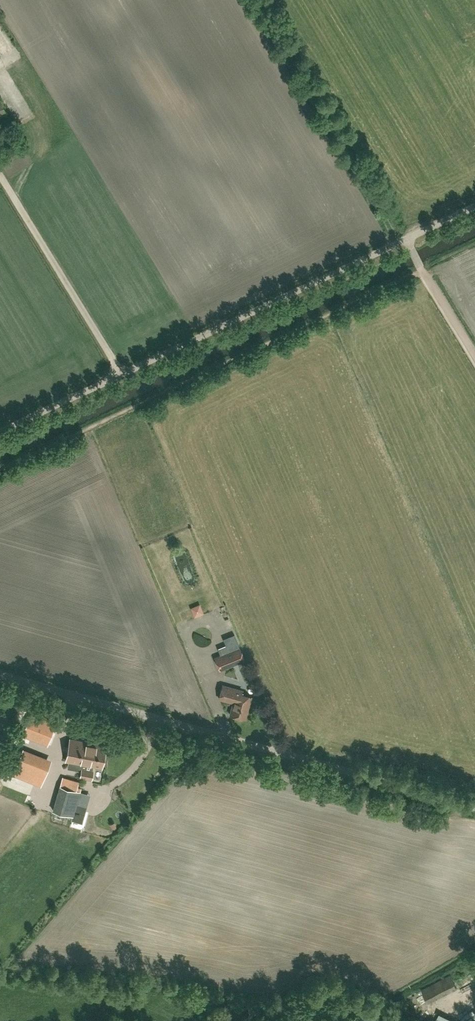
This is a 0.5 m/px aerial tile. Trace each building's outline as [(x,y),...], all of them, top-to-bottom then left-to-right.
[(220,670),(245,660),(240,647),(215,657),(220,670)] [(219,698),(233,702),(230,714),(245,719),(251,697),(242,694),(243,690),(223,685),(219,698)] [(48,744),(55,725),(31,715),(24,734),(48,744)] [(82,769),(91,771),(92,766),(101,768),(105,746),(89,743),(90,742),(70,739),(66,761),(83,764),(82,768),(82,769)] [(21,754),(12,776),(34,784),(37,778),(43,781),(49,765),(21,754)] [(68,785),(82,789),(85,779),(71,775),(68,785)] [(107,791),(109,784),(101,782),(100,790),(107,791)] [(77,803),(81,790),(65,786),(61,785),(53,810),(73,816),(77,803)] [(451,974),(421,989),(428,1003),(458,988),(451,974)]
